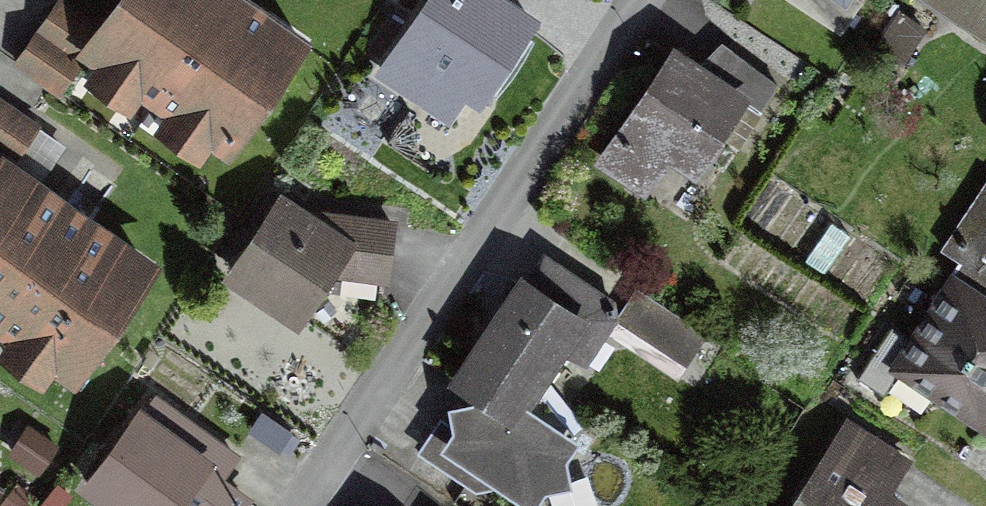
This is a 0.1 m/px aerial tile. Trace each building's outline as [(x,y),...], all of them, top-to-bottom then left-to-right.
[(23,57),(64,85),(86,52),(224,147),(299,39),(242,0),(111,0),(91,30),(57,7),(23,57)] [(383,69),(462,122),(531,20),(502,0),(429,0),(383,69)] [(840,31),(860,0),(793,0),(840,31)] [(985,22),(985,0),(949,0),(985,22)] [(676,54),(606,161),(648,188),(671,154),(693,169),(738,99),(759,113),(777,86),(728,54),(713,78),(676,54)] [(65,372),(139,264),(62,211),(89,172),(0,111),(0,327),(65,372)] [(279,202),(235,270),(296,313),(336,258),(388,269),(390,226),(335,216),(332,237),(279,202)] [(972,246),(951,277),(962,286),(985,302),(985,256),(972,246)] [(523,403),(597,292),(536,252),(454,376),(468,385),(514,416),(523,403)] [(962,286),(922,347),(891,327),(859,375),(889,395),(906,370),(985,422),(985,421),(985,302),(962,286)] [(642,289),(619,319),(669,356),(692,326),(642,289)] [(468,385),(424,451),(476,486),(488,468),(530,496),(571,435),(523,403),(514,416),(468,385)] [(93,487),(120,505),(170,505),(192,473),(211,486),(228,461),(148,407),(93,487)] [(845,423),(792,505),(903,505),(906,503),(878,485),(897,455),(845,423)]
